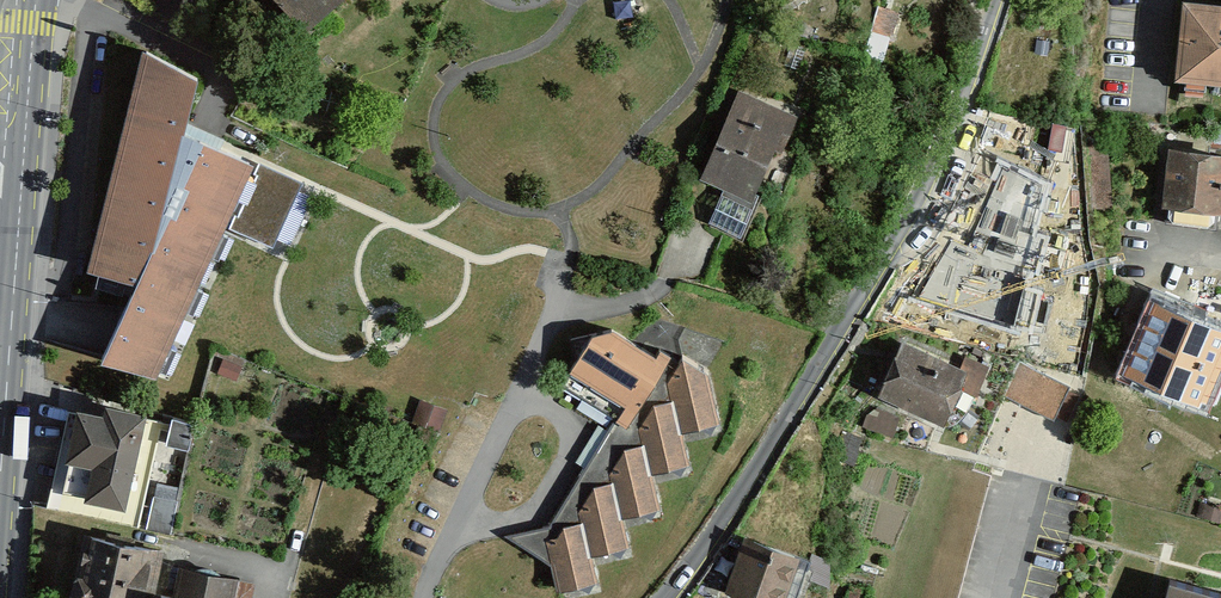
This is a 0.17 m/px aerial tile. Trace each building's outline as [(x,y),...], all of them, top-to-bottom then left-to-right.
[(308,30),(339,0),(278,0),(308,30)] [(1184,3),(1178,78),(1220,82),(1220,6),(1184,3)] [(897,12),(878,7),(866,50),(881,54),(887,31),(892,32),(897,12)] [(196,74),(142,49),(89,264),(139,278),(101,356),(156,373),(228,206),(235,209),(229,225),(272,243),(298,182),(257,165),(250,180),(242,176),(249,161),(183,133),(196,74)] [(780,148),(795,117),(740,91),(700,174),(727,187),(711,221),(738,234),(749,211),(745,209),(775,146),(780,148)] [(1107,143),(1088,145),(1092,207),(1110,206),(1107,143)] [(1165,202),(1168,202),(1166,224),(1214,227),(1216,206),(1220,207),(1220,153),(1207,152),(1169,150),(1165,202)] [(1048,186),(998,160),(967,245),(950,240),(915,299),(1011,329),(1048,186)] [(1220,354),(1220,326),(1153,298),(1123,369),(1201,401),(1220,354)] [(664,344),(657,355),(615,329),(593,334),(562,383),(618,418),(549,528),(514,536),(552,560),(557,585),(594,576),(589,550),(628,542),(620,512),(658,503),(651,467),(689,462),(683,422),(716,417),(706,371),(664,344)] [(881,393),(942,420),(965,367),(904,340),(881,393)] [(1070,386),(1021,363),(1005,395),(1053,419),(1070,386)] [(447,408),(420,398),(411,423),(438,432),(447,408)] [(104,413),(77,407),(56,509),(139,525),(160,422),(142,418),(144,412),(106,404),(104,413)] [(187,447),(192,422),(173,418),(167,443),(187,447)] [(175,527),(181,483),(159,480),(152,524),(175,527)] [(218,575),(214,571),(210,569),(203,569),(197,571),(179,567),(177,582),(157,578),(162,550),(92,537),(86,573),(79,574),(74,577),(71,583),(71,589),(75,595),(81,597),(250,597),(253,581),(218,575)] [(798,555),(744,537),(726,588),(755,597),(783,597),(798,555)] [(1171,581),(1167,597),(1220,597),(1220,594),(1171,581)]
